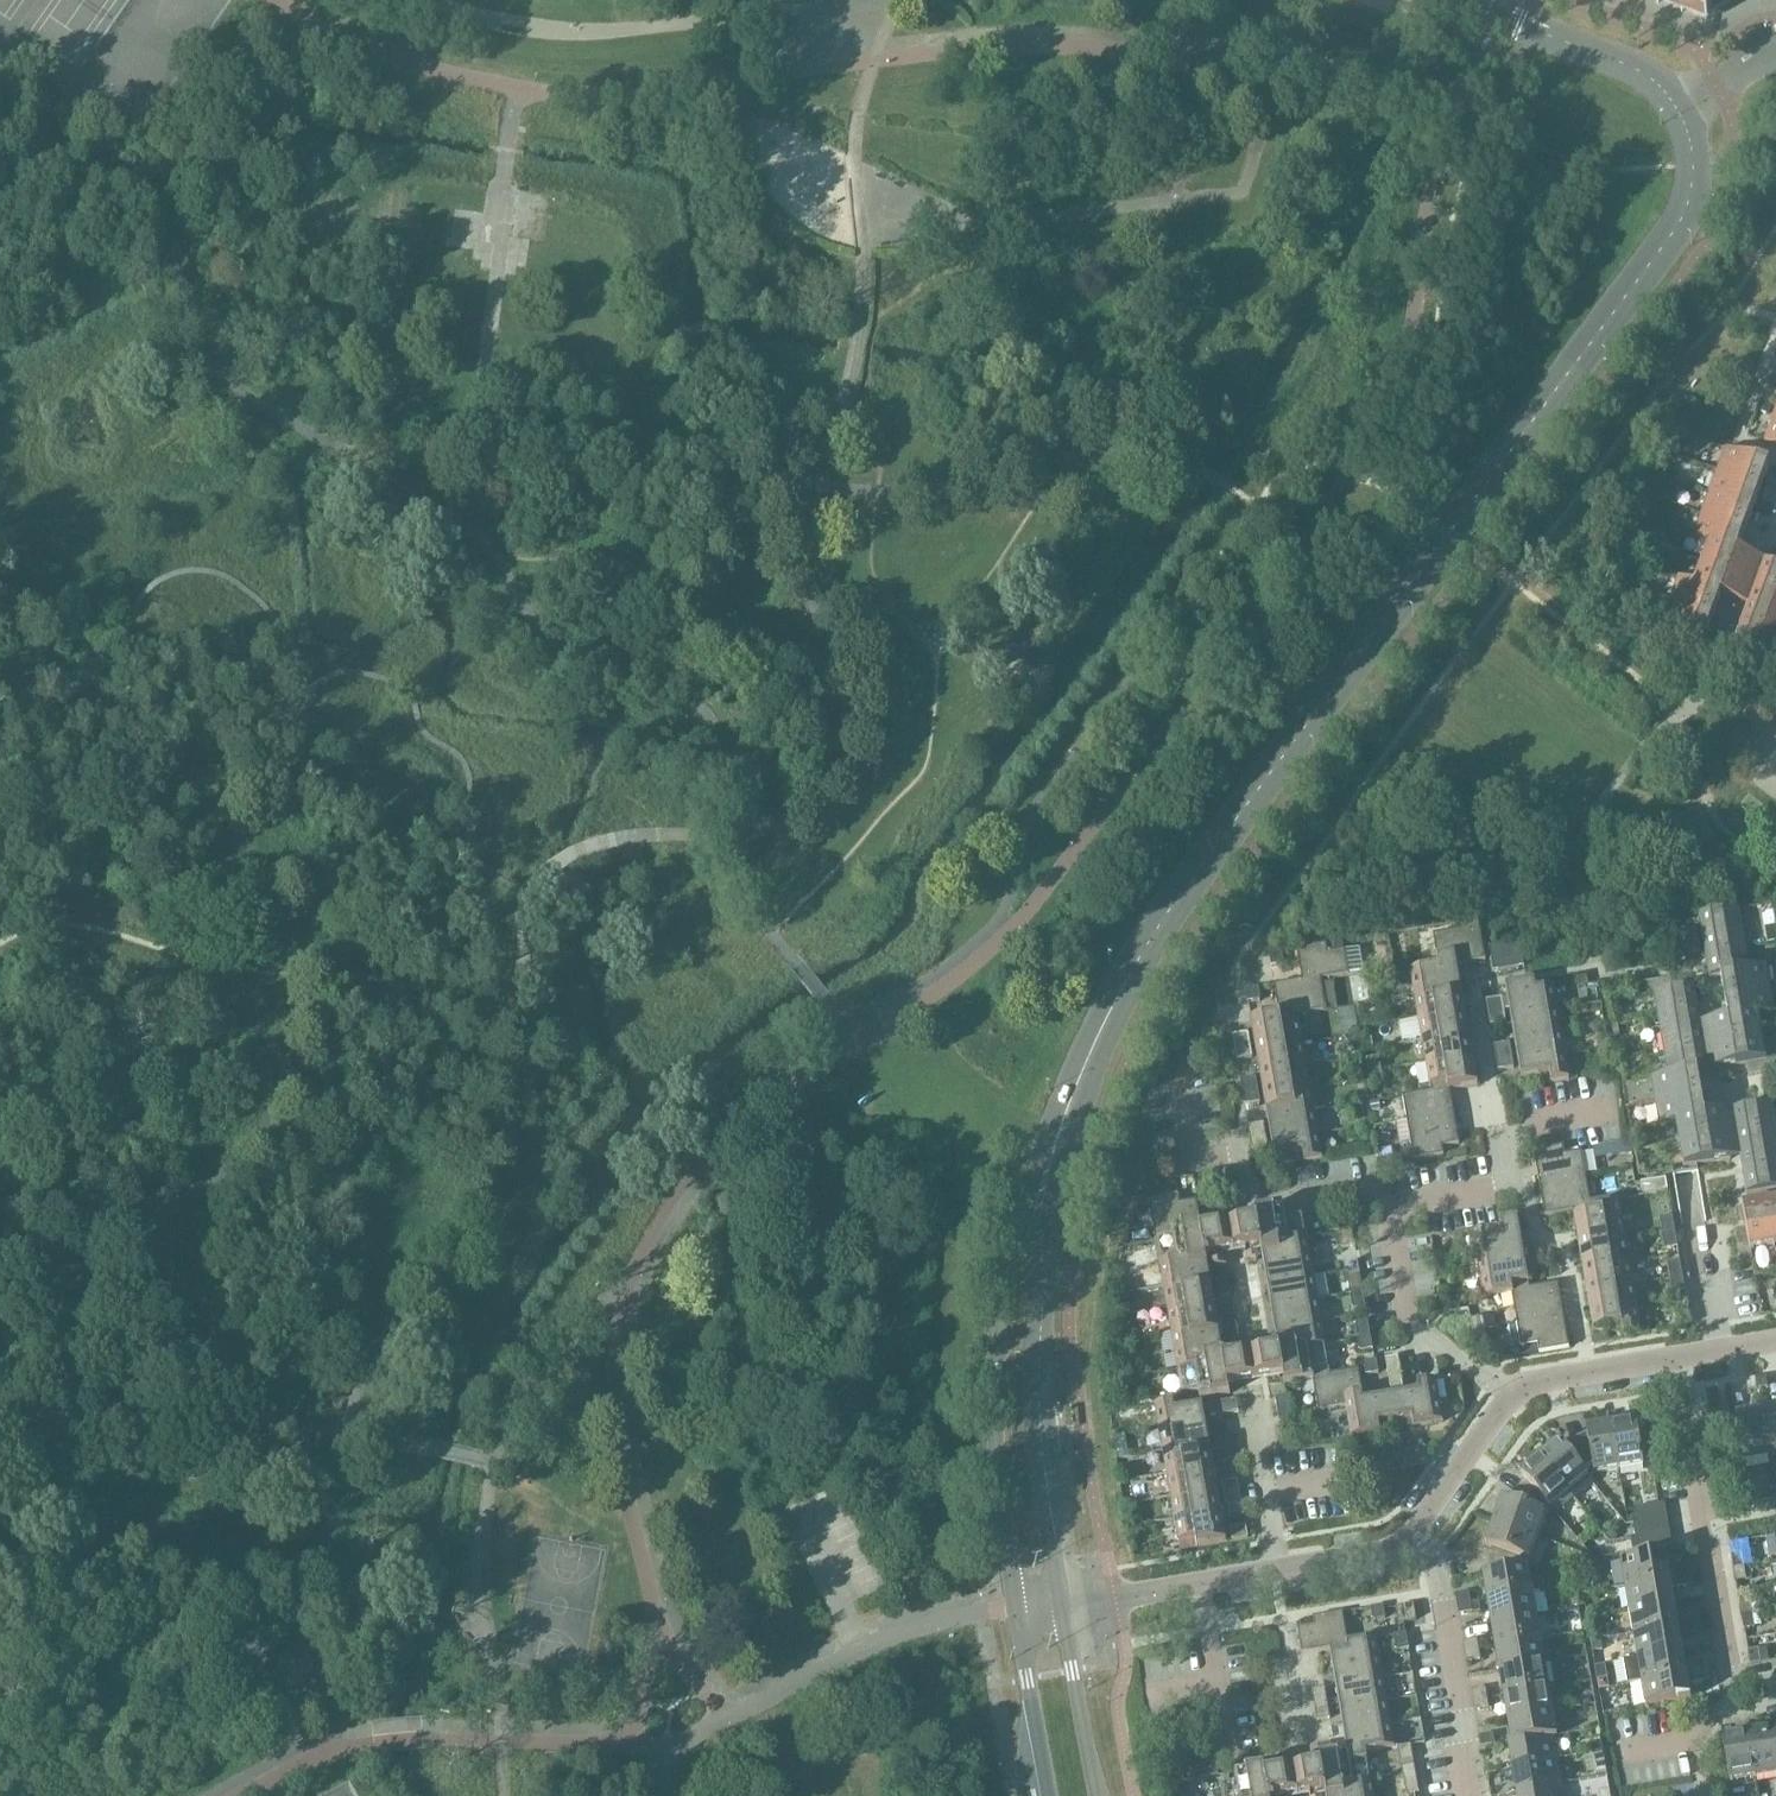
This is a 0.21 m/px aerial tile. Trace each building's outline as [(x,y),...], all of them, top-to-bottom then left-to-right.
[(1709,17),(1741,0),(1674,0),(1709,17)] [(1773,405),(1775,398),(1775,392),(1766,389),(1762,400),(1773,405)] [(1765,442),(1775,446),(1775,413),(1765,442)] [(1718,472),(1762,489),(1771,466),(1726,450),(1718,472)] [(1762,489),(1718,472),(1710,494),(1754,510),(1762,489)] [(1775,494),(1775,481),(1771,479),(1767,491),(1775,494)] [(1767,491),(1763,502),(1775,506),(1775,502),(1775,494),(1767,491)] [(1702,515),(1747,531),(1754,510),(1710,494),(1702,515)] [(1747,531),(1702,515),(1694,538),(1710,543),(1710,542),(1739,553),(1739,552),(1747,531)] [(1702,564),(1747,580),(1755,558),(1739,552),(1739,553),(1710,542),(1710,543),(1702,564)] [(1756,584),(1775,591),(1775,566),(1774,565),(1764,561),(1756,584)] [(1723,596),(1722,597),(1738,603),(1747,580),(1702,564),(1695,584),(1694,585),(1723,596)] [(1715,617),(1722,597),(1723,596),(1694,585),(1695,584),(1679,578),(1670,601),(1715,617)] [(1743,618),(1775,631),(1775,591),(1756,584),(1743,618)] [(1689,633),(1700,637),(1707,640),(1707,639),(1715,617),(1670,601),(1662,623),(1666,625),(1678,629),(1689,633)] [(1743,618),(1735,641),(1774,655),(1775,650),(1775,631),(1743,618)] [(1678,629),(1666,625),(1662,636),(1674,640),(1678,629)] [(1689,633),(1678,629),(1674,640),(1685,644),(1689,633)] [(1700,637),(1689,633),(1685,644),(1696,648),(1700,637)] [(1707,640),(1700,637),(1696,648),(1707,653),(1712,641),(1707,639),(1707,640)] [(1700,917),(1706,955),(1747,948),(1741,910),(1700,917)] [(1434,936),(1438,959),(1455,956),(1457,966),(1458,966),(1486,961),(1479,920),(1460,923),(1462,931),(1434,936)] [(1684,932),(1687,944),(1699,942),(1697,930),(1684,932)] [(1687,944),(1684,932),(1673,934),(1675,946),(1687,944)] [(1687,944),(1689,956),(1701,954),(1699,942),(1687,944)] [(1505,945),(1507,958),(1523,955),(1520,943),(1505,945)] [(1689,956),(1687,944),(1675,946),(1677,958),(1689,956)] [(1490,948),(1492,961),(1507,958),(1505,945),(1490,948)] [(1297,951),(1303,981),(1304,982),(1305,990),(1323,987),(1321,981),(1349,976),(1345,951),(1328,954),(1327,946),(1297,951)] [(1710,979),(1721,977),(1721,976),(1751,971),(1751,969),(1747,948),(1706,955),(1710,979)] [(1270,955),(1272,968),(1284,966),(1282,953),(1270,955)] [(1507,958),(1509,970),(1525,968),(1523,955),(1507,958)] [(1411,972),(1415,995),(1433,992),(1434,1001),(1463,996),(1458,966),(1457,966),(1455,956),(1438,959),(1439,967),(1411,972)] [(1509,970),(1507,958),(1492,961),(1494,973),(1509,970)] [(1721,977),(1725,998),(1772,989),(1768,966),(1751,969),(1751,971),(1721,976),(1721,977)] [(1671,980),(1659,982),(1661,993),(1673,992),(1671,980)] [(1275,986),(1280,1017),(1281,1017),(1282,1026),(1300,1023),(1299,1016),(1327,1012),(1323,987),(1305,990),(1304,982),(1303,981),(1275,986)] [(1506,987),(1510,1011),(1539,1006),(1540,1014),(1558,1011),(1554,988),(1537,990),(1536,982),(1506,987)] [(1659,982),(1647,984),(1649,996),(1654,995),(1654,994),(1661,993),(1659,982)] [(1647,984),(1635,986),(1637,998),(1649,996),(1647,984)] [(1658,1018),(1700,1011),(1696,988),(1673,992),(1661,993),(1654,994),(1654,995),(1658,1018)] [(1246,991),(1249,1004),(1261,1002),(1259,989),(1246,991)] [(1725,998),(1729,1019),(1729,1021),(1759,1015),(1759,1017),(1775,1014),(1772,989),(1725,998)] [(1415,995),(1419,1018),(1437,1015),(1438,1023),(1467,1018),(1463,996),(1434,1001),(1433,992),(1415,995)] [(1487,1002),(1489,1014),(1504,1012),(1502,999),(1487,1002)] [(1510,1011),(1514,1033),(1543,1028),(1544,1037),(1562,1034),(1558,1011),(1540,1014),(1539,1006),(1510,1011)] [(1665,1054),(1706,1048),(1700,1011),(1658,1018),(1665,1054)] [(1489,1014),(1491,1027),(1507,1024),(1504,1012),(1489,1014)] [(1419,1018),(1423,1040),(1440,1037),(1442,1046),(1471,1041),(1467,1018),(1438,1023),(1437,1015),(1419,1018)] [(1712,1022),(1716,1046),(1763,1038),(1759,1017),(1759,1015),(1729,1021),(1729,1019),(1712,1022)] [(1252,1022),(1256,1046),(1284,1040),(1286,1049),(1304,1045),(1300,1023),(1282,1026),(1281,1017),(1280,1017),(1252,1022)] [(1514,1033),(1518,1056),(1547,1051),(1548,1059),(1566,1056),(1562,1034),(1544,1037),(1543,1028),(1514,1033)] [(1233,1037),(1235,1049),(1251,1047),(1249,1034),(1233,1037)] [(1423,1040),(1426,1063),(1444,1060),(1446,1068),(1474,1063),(1471,1041),(1442,1046),(1440,1037),(1423,1040)] [(1763,1038),(1716,1046),(1722,1080),(1733,1078),(1731,1068),(1747,1065),(1759,1063),(1767,1062),(1767,1061),(1763,1038)] [(1256,1046),(1260,1068),(1288,1063),(1290,1071),(1307,1068),(1304,1045),(1286,1049),(1284,1040),(1256,1046)] [(1494,1047),(1496,1059),(1512,1057),(1510,1044),(1494,1047)] [(1235,1049),(1237,1062),(1253,1059),(1251,1047),(1235,1049)] [(1699,1072),(1699,1073),(1710,1071),(1706,1048),(1665,1054),(1669,1076),(1669,1077),(1699,1072)] [(1547,1051),(1518,1056),(1522,1079),(1550,1074),(1552,1083),(1570,1080),(1566,1056),(1548,1059),(1547,1051)] [(1512,1057),(1496,1059),(1499,1072),(1514,1069),(1512,1057)] [(1367,1061),(1369,1073),(1382,1071),(1380,1059),(1367,1061)] [(1430,1085),(1448,1082),(1450,1092),(1479,1087),(1474,1063),(1446,1068),(1444,1060),(1426,1063),(1430,1085)] [(1759,1063),(1761,1075),(1773,1073),(1771,1060),(1767,1061),(1767,1062),(1759,1063)] [(1260,1068),(1264,1090),(1292,1085),(1294,1094),(1311,1090),(1307,1068),(1290,1071),(1288,1063),(1260,1068)] [(1761,1075),(1759,1063),(1747,1065),(1749,1077),(1761,1075)] [(1382,1071),(1369,1073),(1371,1086),(1384,1083),(1382,1071)] [(1702,1095),(1699,1073),(1699,1072),(1669,1077),(1669,1076),(1652,1079),(1656,1103),(1702,1095)] [(1241,1082),(1243,1094),(1258,1091),(1256,1079),(1241,1082)] [(1404,1097),(1408,1121),(1425,1118),(1427,1126),(1456,1121),(1450,1092),(1448,1082),(1430,1085),(1432,1092),(1404,1097)] [(1264,1090),(1267,1113),(1296,1108),(1298,1116),(1315,1113),(1311,1090),(1294,1094),(1292,1085),(1264,1090)] [(1243,1094),(1245,1106),(1261,1104),(1258,1091),(1243,1094)] [(1706,1117),(1706,1116),(1702,1095),(1656,1103),(1660,1126),(1677,1123),(1676,1122),(1706,1117)] [(1368,1105),(1370,1114),(1384,1112),(1382,1102),(1368,1105)] [(1737,1135),(1775,1128),(1775,1116),(1774,1104),(1733,1111),(1737,1135)] [(1267,1113),(1271,1135),(1300,1130),(1301,1139),(1319,1135),(1315,1113),(1298,1116),(1296,1108),(1267,1113)] [(1677,1123),(1680,1144),(1727,1136),(1723,1113),(1706,1116),(1706,1117),(1676,1122),(1677,1123)] [(1425,1118),(1408,1121),(1415,1161),(1444,1156),(1443,1148),(1460,1145),(1456,1121),(1427,1126),(1425,1118)] [(1251,1139),(1266,1136),(1264,1124),(1248,1127),(1251,1139)] [(1743,1171),(1775,1166),(1775,1128),(1737,1135),(1743,1171)] [(1300,1130),(1271,1135),(1275,1159),(1303,1154),(1305,1163),(1323,1160),(1319,1135),(1301,1139),(1300,1130)] [(1251,1139),(1253,1151),(1268,1149),(1266,1136),(1251,1139)] [(1684,1168),(1697,1166),(1731,1160),(1727,1136),(1680,1144),(1684,1168)] [(1534,1153),(1541,1193),(1559,1190),(1558,1182),(1586,1177),(1582,1153),(1565,1156),(1564,1147),(1534,1153)] [(1390,1159),(1392,1172),(1404,1170),(1402,1157),(1390,1159)] [(1392,1172),(1390,1159),(1378,1162),(1380,1174),(1392,1172)] [(1743,1171),(1747,1195),(1775,1190),(1775,1166),(1743,1171)] [(1224,1172),(1212,1174),(1214,1186),(1226,1184),(1224,1172)] [(1199,1176),(1201,1188),(1214,1186),(1212,1174),(1199,1176)] [(1574,1212),(1575,1219),(1592,1216),(1591,1207),(1586,1177),(1558,1182),(1559,1190),(1541,1193),(1546,1217),(1574,1212)] [(1654,1181),(1656,1194),(1668,1192),(1666,1179),(1654,1181)] [(1656,1194),(1654,1181),(1641,1183),(1643,1196),(1656,1194)] [(1214,1186),(1216,1199),(1228,1196),(1226,1184),(1214,1186)] [(1214,1186),(1201,1188),(1203,1201),(1216,1199),(1214,1186)] [(1149,1202),(1156,1242),(1174,1239),(1173,1230),(1202,1226),(1197,1202),(1181,1205),(1179,1196),(1149,1202)] [(1775,1248),(1775,1200),(1766,1201),(1775,1248)] [(1751,1252),(1775,1248),(1766,1201),(1743,1205),(1747,1228),(1749,1240),(1751,1252)] [(1575,1219),(1579,1242),(1607,1237),(1609,1245),(1626,1242),(1620,1202),(1591,1207),(1592,1216),(1575,1219)] [(1262,1250),(1263,1256),(1281,1253),(1279,1244),(1308,1239),(1304,1216),(1287,1218),(1286,1210),(1256,1215),(1257,1223),(1231,1228),(1235,1253),(1251,1250),(1251,1251),(1262,1250)] [(1660,1220),(1663,1235),(1676,1233),(1673,1218),(1660,1220)] [(1338,1221),(1341,1235),(1353,1233),(1351,1219),(1338,1221)] [(1474,1235),(1478,1259),(1495,1256),(1497,1264),(1526,1260),(1519,1219),(1500,1222),(1502,1231),(1474,1235)] [(1156,1242),(1160,1264),(1189,1259),(1191,1268),(1208,1265),(1207,1259),(1218,1257),(1218,1256),(1235,1253),(1231,1228),(1203,1233),(1202,1226),(1173,1230),(1174,1239),(1156,1242)] [(1735,1230),(1737,1242),(1749,1240),(1747,1228),(1735,1230)] [(1353,1233),(1341,1235),(1343,1249),(1356,1247),(1353,1233)] [(1676,1233),(1663,1235),(1666,1251),(1678,1249),(1676,1233)] [(1579,1242),(1582,1264),(1611,1259),(1613,1268),(1630,1265),(1626,1242),(1609,1245),(1607,1237),(1579,1242)] [(1263,1256),(1267,1278),(1296,1273),(1297,1282),(1315,1279),(1308,1239),(1279,1244),(1281,1253),(1263,1256)] [(1737,1242),(1739,1254),(1751,1252),(1749,1240),(1737,1242)] [(1433,1251),(1436,1267),(1448,1265),(1446,1249),(1433,1251)] [(1751,1252),(1739,1254),(1741,1266),(1753,1264),(1751,1252)] [(1258,1255),(1245,1257),(1246,1264),(1259,1261),(1258,1255)] [(1484,1300),(1513,1295),(1512,1285),(1529,1282),(1526,1260),(1497,1264),(1495,1256),(1478,1259),(1484,1300)] [(1160,1264),(1164,1287),(1182,1284),(1183,1292),(1212,1287),(1208,1265),(1191,1268),(1189,1259),(1160,1264)] [(1582,1264),(1586,1287),(1615,1282),(1617,1290),(1634,1287),(1630,1265),(1613,1268),(1611,1259),(1582,1264)] [(1226,1261),(1214,1263),(1213,1263),(1214,1269),(1227,1267),(1226,1261)] [(1668,1265),(1671,1280),(1683,1278),(1681,1262),(1668,1265)] [(1448,1265),(1436,1267),(1438,1282),(1451,1280),(1448,1265)] [(1215,1274),(1217,1286),(1230,1284),(1228,1272),(1215,1274)] [(1267,1278),(1271,1301),(1299,1296),(1301,1304),(1318,1301),(1315,1279),(1297,1282),(1296,1273),(1267,1278)] [(1348,1280),(1351,1295),(1363,1293),(1361,1277),(1348,1280)] [(1683,1278),(1671,1280),(1673,1295),(1686,1293),(1683,1278)] [(1513,1295),(1518,1324),(1546,1320),(1545,1311),(1563,1308),(1559,1284),(1531,1289),(1529,1282),(1512,1285),(1513,1295)] [(1586,1287),(1590,1309),(1619,1304),(1620,1313),(1638,1310),(1634,1287),(1617,1290),(1615,1282),(1586,1287)] [(1164,1287),(1168,1309),(1186,1306),(1187,1315),(1216,1310),(1212,1287),(1183,1292),(1182,1284),(1164,1287)] [(1230,1284),(1217,1286),(1219,1299),(1232,1297),(1230,1284)] [(1363,1293),(1351,1295),(1353,1311),(1366,1308),(1363,1293)] [(1271,1301),(1275,1323),(1303,1318),(1305,1327),(1322,1324),(1318,1301),(1301,1304),(1299,1296),(1271,1301)] [(1619,1304),(1590,1309),(1594,1333),(1622,1328),(1624,1337),(1642,1333),(1638,1310),(1620,1313),(1619,1304)] [(1168,1309),(1172,1332),(1190,1329),(1191,1337),(1220,1332),(1216,1310),(1187,1315),(1186,1306),(1168,1309)] [(1546,1320),(1518,1324),(1522,1348),(1538,1345),(1540,1354),(1569,1349),(1563,1308),(1545,1311),(1546,1320)] [(1691,1325),(1689,1309),(1676,1311),(1679,1327),(1691,1325)] [(1223,1319),(1225,1332),(1238,1329),(1236,1317),(1223,1319)] [(1275,1323),(1278,1346),(1296,1343),(1297,1351),(1326,1346),(1322,1324),(1305,1327),(1303,1318),(1275,1323)] [(1471,1320),(1473,1333),(1486,1330),(1484,1318),(1471,1320)] [(1356,1324),(1358,1338),(1371,1336),(1368,1322),(1356,1324)] [(1172,1332),(1179,1371),(1207,1366),(1206,1358),(1224,1354),(1220,1332),(1191,1337),(1190,1329),(1172,1332)] [(1238,1329),(1225,1332),(1227,1344),(1240,1342),(1238,1329)] [(1486,1330),(1473,1333),(1475,1345),(1488,1343),(1486,1330)] [(1371,1336),(1358,1338),(1361,1352),(1373,1350),(1371,1336)] [(1273,1341),(1260,1343),(1261,1349),(1274,1347),(1273,1341)] [(1269,1354),(1264,1356),(1252,1357),(1257,1382),(1284,1377),(1285,1386),(1313,1381),(1313,1371),(1330,1368),(1326,1346),(1297,1351),(1296,1343),(1278,1346),(1279,1351),(1269,1353),(1269,1354)] [(1241,1346),(1229,1348),(1227,1349),(1228,1355),(1242,1353),(1241,1346)] [(1231,1395),(1229,1387),(1257,1382),(1252,1357),(1235,1360),(1235,1359),(1225,1361),(1224,1354),(1206,1358),(1207,1366),(1179,1371),(1183,1395),(1200,1392),(1201,1400),(1231,1395)] [(1386,1360),(1388,1376),(1401,1374),(1398,1358),(1386,1360)] [(1365,1364),(1367,1377),(1379,1374),(1377,1362),(1365,1364)] [(1330,1368),(1313,1371),(1319,1412),(1347,1407),(1346,1398),(1363,1395),(1359,1371),(1331,1376),(1330,1368)] [(1388,1376),(1391,1391),(1404,1389),(1401,1374),(1388,1376)] [(1756,1379),(1758,1390),(1768,1388),(1766,1378),(1756,1379)] [(1758,1390),(1756,1379),(1746,1381),(1748,1392),(1758,1390)] [(1419,1393),(1392,1397),(1396,1422),(1413,1419),(1414,1428),(1443,1423),(1436,1381),(1418,1384),(1419,1393)] [(1348,1407),(1347,1407),(1352,1438),(1381,1433),(1380,1425),(1396,1422),(1392,1397),(1365,1402),(1363,1395),(1346,1398),(1348,1407)] [(1276,1399),(1278,1411),(1291,1409),(1289,1397),(1276,1399)] [(1223,1403),(1225,1415),(1239,1413),(1237,1400),(1223,1403)] [(1155,1406),(1160,1429),(1177,1426),(1179,1435),(1207,1430),(1203,1406),(1175,1411),(1174,1402),(1155,1406)] [(1225,1415),(1223,1403),(1209,1405),(1211,1418),(1225,1415)] [(1291,1409),(1278,1411),(1280,1424),(1293,1422),(1291,1409)] [(1762,1411),(1769,1456),(1775,1455),(1775,1409),(1762,1411)] [(1769,1456),(1762,1411),(1737,1416),(1744,1460),(1769,1456)] [(1636,1422),(1612,1426),(1619,1471),(1644,1466),(1636,1422)] [(1160,1429),(1163,1452),(1181,1449),(1182,1457),(1211,1452),(1207,1430),(1179,1435),(1177,1426),(1160,1429)] [(1588,1437),(1564,1448),(1585,1473),(1594,1469),(1595,1475),(1619,1471),(1612,1426),(1587,1430),(1588,1437)] [(1215,1439),(1217,1452),(1233,1449),(1230,1436),(1215,1439)] [(1560,1443),(1540,1459),(1574,1499),(1593,1483),(1585,1473),(1564,1448),(1560,1443)] [(1163,1452),(1167,1474),(1185,1471),(1186,1480),(1215,1475),(1211,1452),(1182,1457),(1181,1449),(1163,1452)] [(1233,1449),(1217,1452),(1219,1464),(1235,1461),(1233,1449)] [(1521,1475),(1525,1480),(1546,1505),(1554,1515),(1574,1499),(1540,1459),(1521,1475)] [(1167,1474),(1171,1497),(1189,1494),(1190,1502),(1219,1497),(1215,1475),(1186,1480),(1185,1471),(1167,1474)] [(1504,1499),(1495,1523),(1538,1538),(1547,1515),(1541,1512),(1546,1505),(1525,1480),(1510,1501),(1504,1499)] [(1222,1484),(1225,1497),(1241,1494),(1238,1481),(1222,1484)] [(1171,1497),(1175,1519),(1193,1516),(1194,1525),(1223,1520),(1219,1497),(1190,1502),(1189,1494),(1171,1497)] [(1225,1497),(1227,1509),(1243,1506),(1241,1494),(1225,1497)] [(1665,1504),(1636,1509),(1638,1524),(1667,1518),(1665,1504)] [(1193,1516),(1175,1519),(1179,1543),(1196,1540),(1197,1548),(1227,1544),(1223,1520),(1194,1525),(1193,1516)] [(1667,1518),(1638,1524),(1641,1538),(1670,1533),(1667,1518)] [(1493,1549),(1490,1575),(1522,1569),(1523,1560),(1529,1562),(1538,1538),(1495,1523),(1486,1546),(1493,1549)] [(1230,1530),(1233,1543),(1249,1540),(1246,1527),(1230,1530)] [(1670,1533),(1641,1538),(1643,1552),(1672,1547),(1670,1533)] [(1732,1556),(1734,1569),(1745,1568),(1742,1554),(1732,1556)] [(1622,1563),(1626,1588),(1692,1576),(1690,1566),(1669,1569),(1667,1555),(1622,1563)] [(1484,1576),(1488,1601),(1533,1593),(1528,1568),(1522,1569),(1490,1575),(1484,1576)] [(1745,1568),(1734,1569),(1737,1583),(1747,1581),(1745,1568)] [(1626,1588),(1630,1611),(1675,1604),(1673,1591),(1694,1587),(1692,1576),(1626,1588)] [(1456,1596),(1458,1606),(1471,1604),(1469,1593),(1456,1596)] [(1488,1601),(1492,1625),(1537,1617),(1533,1593),(1488,1601)] [(1740,1604),(1742,1617),(1753,1615),(1750,1602),(1740,1604)] [(1458,1606),(1459,1616),(1473,1614),(1471,1604),(1458,1606)] [(1630,1611),(1634,1635),(1700,1624),(1698,1614),(1677,1617),(1675,1604),(1630,1611)] [(1396,1609),(1399,1624),(1417,1621),(1414,1605),(1396,1609)] [(1384,1607),(1371,1609),(1373,1622),(1386,1619),(1384,1607)] [(1330,1650),(1332,1657),(1349,1654),(1348,1645),(1343,1614),(1313,1619),(1315,1627),(1298,1630),(1302,1655),(1330,1650)] [(1742,1617),(1745,1630),(1755,1629),(1753,1615),(1742,1617)] [(1492,1625),(1496,1648),(1541,1640),(1537,1617),(1492,1625)] [(1634,1635),(1638,1659),(1683,1652),(1681,1638),(1702,1635),(1700,1624),(1634,1635)] [(1407,1634),(1394,1637),(1397,1652),(1410,1650),(1407,1634)] [(1332,1657),(1336,1680),(1364,1675),(1366,1683),(1383,1680),(1376,1640),(1348,1645),(1349,1654),(1332,1657)] [(1496,1648),(1500,1672),(1545,1665),(1541,1640),(1496,1648)] [(1464,1643),(1466,1654),(1479,1651),(1478,1641),(1464,1643)] [(1748,1652),(1750,1663),(1751,1666),(1761,1664),(1759,1650),(1748,1652)] [(1466,1654),(1467,1664),(1481,1661),(1479,1651),(1466,1654)] [(1638,1659),(1642,1683),(1708,1672),(1706,1661),(1685,1665),(1683,1652),(1638,1659)] [(1500,1672),(1504,1697),(1549,1689),(1545,1665),(1500,1672)] [(1708,1672),(1642,1683),(1646,1708),(1691,1700),(1689,1686),(1710,1683),(1708,1672)] [(1336,1680),(1339,1702),(1368,1697),(1370,1706),(1387,1703),(1383,1680),(1366,1683),(1364,1675),(1336,1680)] [(1312,1691),(1315,1706),(1328,1704),(1325,1689),(1312,1691)] [(1472,1692),(1474,1702),(1488,1699),(1486,1689),(1472,1692)] [(1504,1697),(1508,1720),(1553,1713),(1549,1689),(1504,1697)] [(1339,1702),(1343,1725),(1372,1720),(1374,1728),(1391,1725),(1387,1703),(1370,1706),(1368,1697),(1339,1702)] [(1474,1702),(1476,1712),(1489,1709),(1488,1699),(1474,1702)] [(1328,1704),(1315,1706),(1318,1722),(1331,1720),(1328,1704)] [(1508,1720),(1512,1743),(1513,1744),(1554,1737),(1554,1739),(1558,1738),(1553,1713),(1508,1720)] [(1351,1764),(1368,1761),(1367,1754),(1395,1749),(1391,1725),(1374,1728),(1372,1720),(1343,1725),(1348,1754),(1349,1754),(1351,1764)] [(1748,1734),(1756,1779),(1775,1776),(1775,1756),(1772,1730),(1748,1734)] [(1756,1779),(1748,1734),(1723,1739),(1731,1783),(1756,1779)] [(1480,1738),(1482,1748),(1496,1746),(1494,1735),(1480,1738)] [(1509,1744),(1513,1769),(1558,1761),(1554,1739),(1554,1737),(1513,1744),(1512,1743),(1509,1744)] [(1591,1745),(1593,1755),(1603,1753),(1601,1743),(1591,1745)] [(1372,1783),(1368,1761),(1351,1764),(1349,1754),(1348,1754),(1333,1757),(1331,1745),(1318,1747),(1324,1782),(1308,1785),(1310,1795),(1316,1794),(1316,1795),(1326,1794),(1327,1795),(1344,1795),(1343,1788),(1372,1783)] [(1414,1762),(1411,1746),(1399,1748),(1401,1764),(1414,1762)] [(1603,1753),(1593,1755),(1595,1765),(1605,1763),(1603,1753)] [(1513,1769),(1517,1793),(1562,1785),(1558,1761),(1513,1769)] [(1205,1766),(1207,1779),(1219,1776),(1217,1764),(1205,1766)] [(1192,1768),(1194,1781),(1207,1779),(1205,1766),(1192,1768)] [(1402,1768),(1405,1782),(1417,1780),(1415,1766),(1402,1768)] [(1285,1788),(1269,1791),(1266,1769),(1236,1774),(1237,1782),(1221,1785),(1223,1795),(1287,1795),(1285,1788)] [(1405,1782),(1407,1795),(1420,1794),(1417,1780),(1405,1782)] [(1372,1783),(1343,1788),(1344,1795),(1374,1795),(1372,1783)] [(1518,1795),(1564,1795),(1562,1785),(1517,1793),(1518,1795)]
